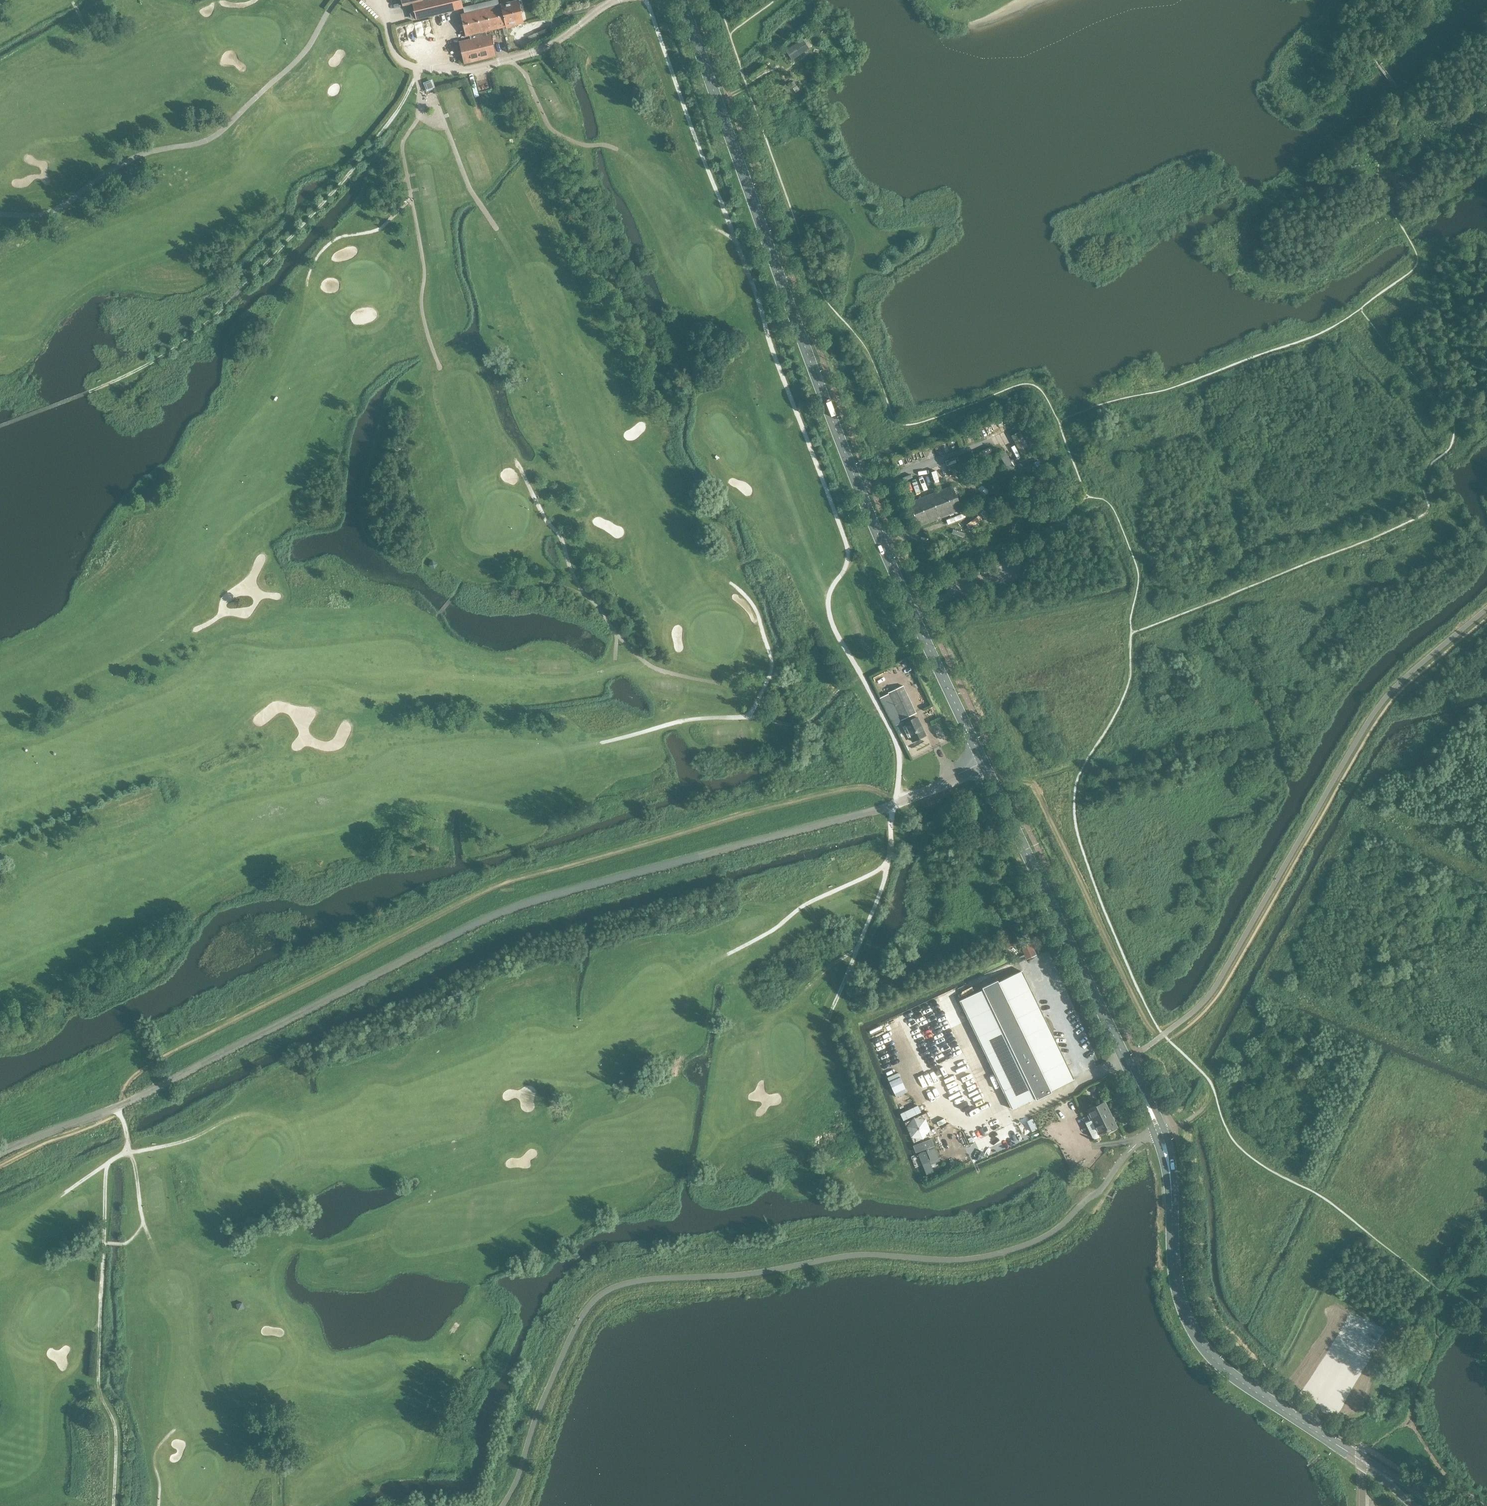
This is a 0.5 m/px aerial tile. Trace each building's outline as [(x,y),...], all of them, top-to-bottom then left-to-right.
[(461,0),(427,0),(424,1),(412,4),(416,20),(463,8),(461,0)] [(524,22),(519,1),(461,15),(466,36),(506,27),(506,28),(513,27),(512,25),(524,22)] [(553,34),(550,27),(538,33),(541,40),(553,34)] [(497,56),(491,34),(459,42),(464,64),(497,56)] [(802,40),(786,50),(792,59),(808,49),(802,40)] [(561,66),(559,60),(559,59),(552,61),(554,67),(561,66)] [(794,76),(763,97),(772,111),(803,90),(794,76)] [(436,88),(432,80),(424,83),(427,92),(436,88)] [(1039,448),(1027,427),(1013,435),(1024,456),(1039,448)] [(1007,469),(1014,467),(1008,449),(1001,452),(1007,469)] [(962,509),(952,486),(909,503),(919,526),(962,509)] [(434,568),(438,563),(433,560),(429,565),(434,568)] [(901,720),(916,713),(903,686),(888,693),(901,720)] [(926,735),(917,717),(904,723),(913,741),(926,735)] [(1032,944),(1029,938),(1021,942),(1024,947),(1022,947),(1025,954),(1027,958),(1036,954),(1032,944)] [(1073,1080),(1052,1034),(1053,1033),(1053,1032),(1053,1031),(1054,1030),(1054,1029),(1054,1028),(1053,1026),(1053,1025),(1053,1024),(1052,1023),(1051,1021),(1051,1020),(1050,1019),(1049,1019),(1048,1017),(1046,1017),(1044,1016),(1043,1016),(1021,971),(999,982),(998,980),(982,987),(983,989),(960,1000),(1013,1109),(1035,1098),(1036,1100),(1052,1092),(1051,1090),(1073,1080)] [(1117,1128),(1104,1101),(1088,1109),(1090,1114),(1083,1118),(1092,1136),(1092,1137),(1093,1138),(1094,1138),(1095,1138),(1096,1138),(1117,1128)] [(904,1119),(922,1111),(919,1104),(901,1112),(904,1119)] [(931,1135),(922,1113),(904,1120),(912,1142),(931,1135)] [(930,1163),(940,1159),(935,1148),(918,1155),(926,1174),(933,1171),(930,1163)]
